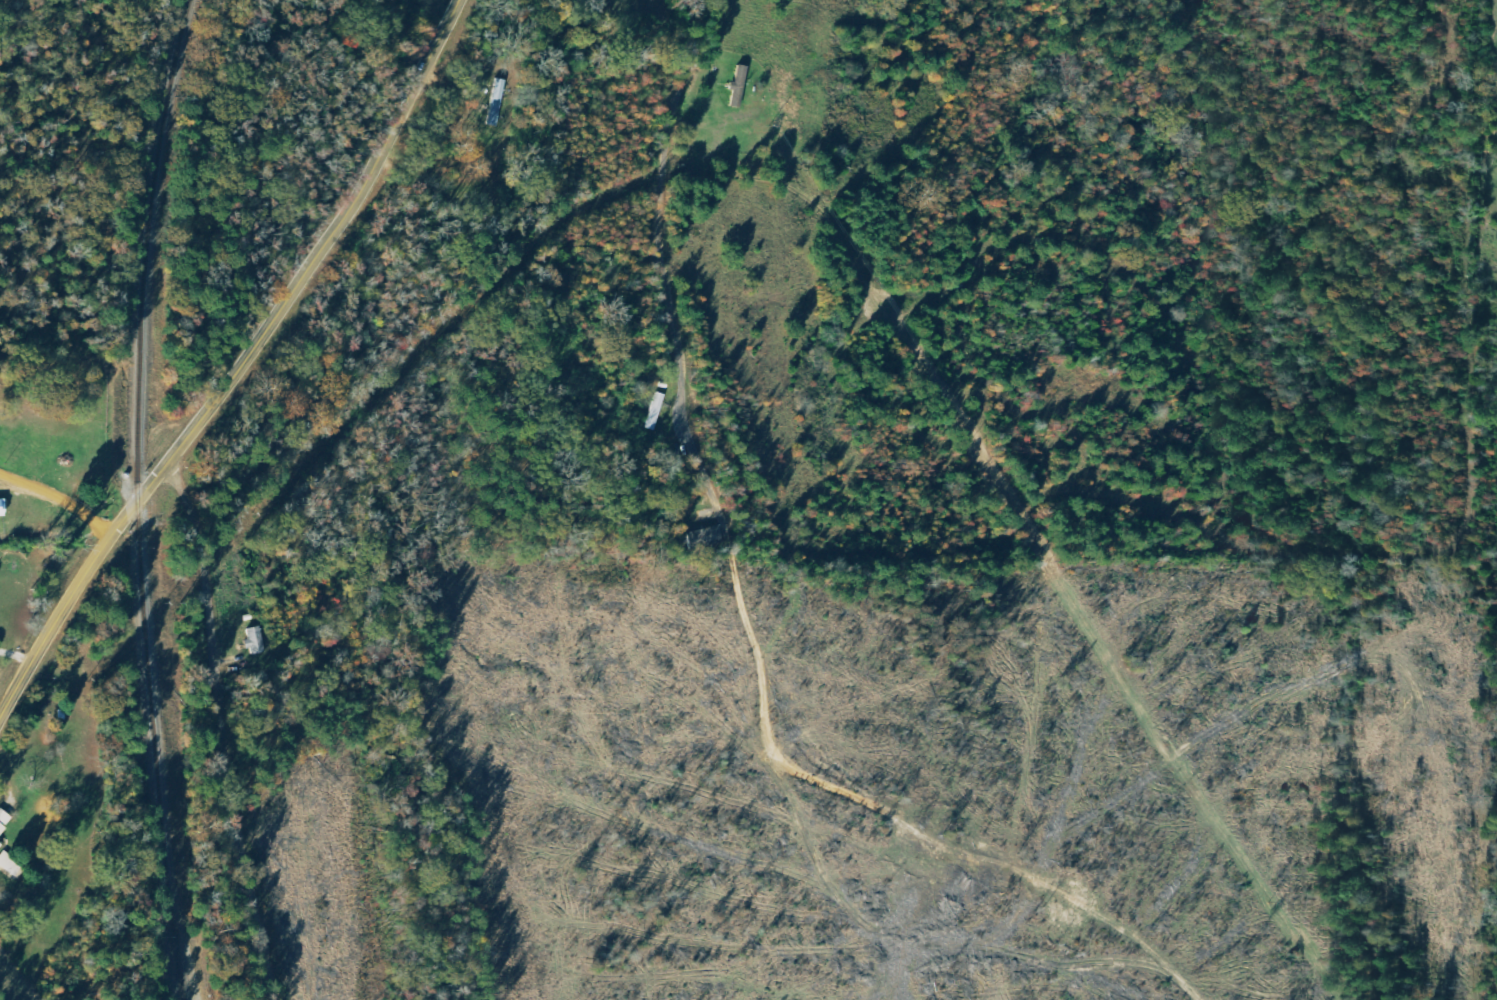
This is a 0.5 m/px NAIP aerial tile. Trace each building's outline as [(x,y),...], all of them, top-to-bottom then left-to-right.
[(725,543),(722,526),(692,532),(696,549),(725,543)] [(16,817),(3,808),(0,812),(0,839),(16,817)]
